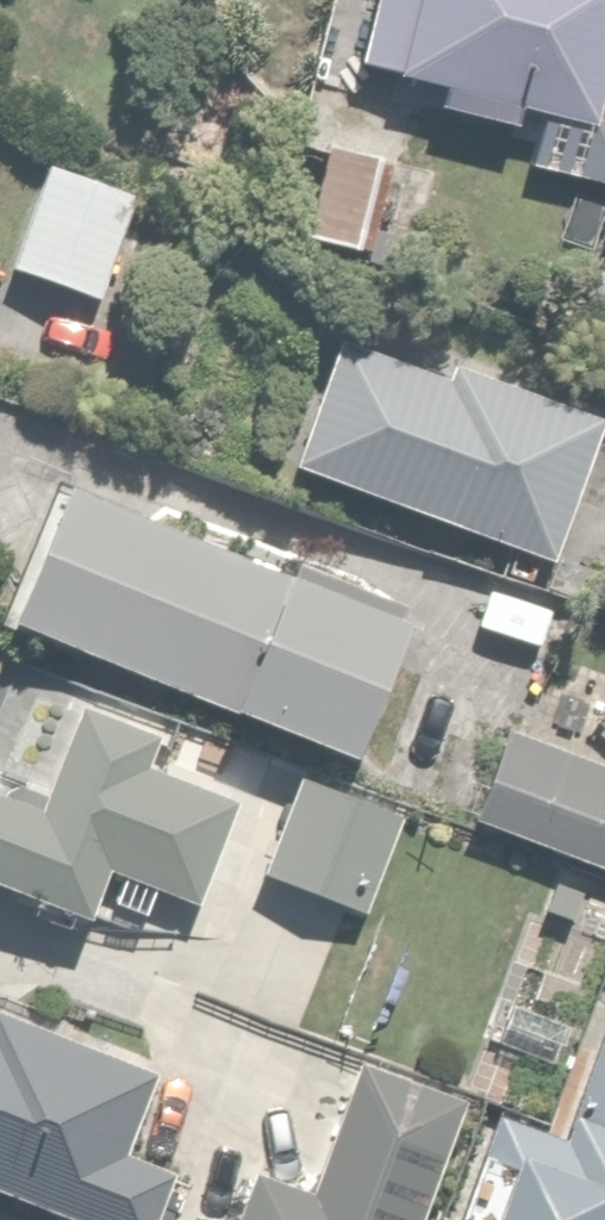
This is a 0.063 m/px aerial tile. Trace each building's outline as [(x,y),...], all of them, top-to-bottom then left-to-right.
[(350,68),(593,128),(604,79),(604,0),(366,0),(350,68)] [(395,116),(309,99),(278,254),(370,272),(379,227),(419,235),(433,166),(387,157),(395,116)] [(138,193),(49,162),(13,269),(101,299),(138,193)] [(264,460),(573,565),(604,470),(604,422),(431,363),(426,375),(334,344),(326,367),(284,353),(249,455),(264,460)] [(66,488),(7,627),(335,766),(394,627),(66,488)] [(0,802),(0,896),(86,927),(103,879),(199,914),(238,808),(138,771),(147,744),(69,715),(32,814),(0,802)] [(466,826),(604,879),(604,769),(503,730),(466,826)] [(403,816),(300,773),(258,876),(361,918),(403,816)] [(66,1219),(150,1219),(168,1173),(129,1158),(156,1087),(0,1027),(0,1194),(66,1219)] [(461,1219),(604,1219),(604,1029),(563,1144),(498,1120),(461,1219)] [(301,1193),(248,1173),(230,1219),(425,1219),(469,1104),(365,1064),(355,1090),(342,1085),(301,1193)]
